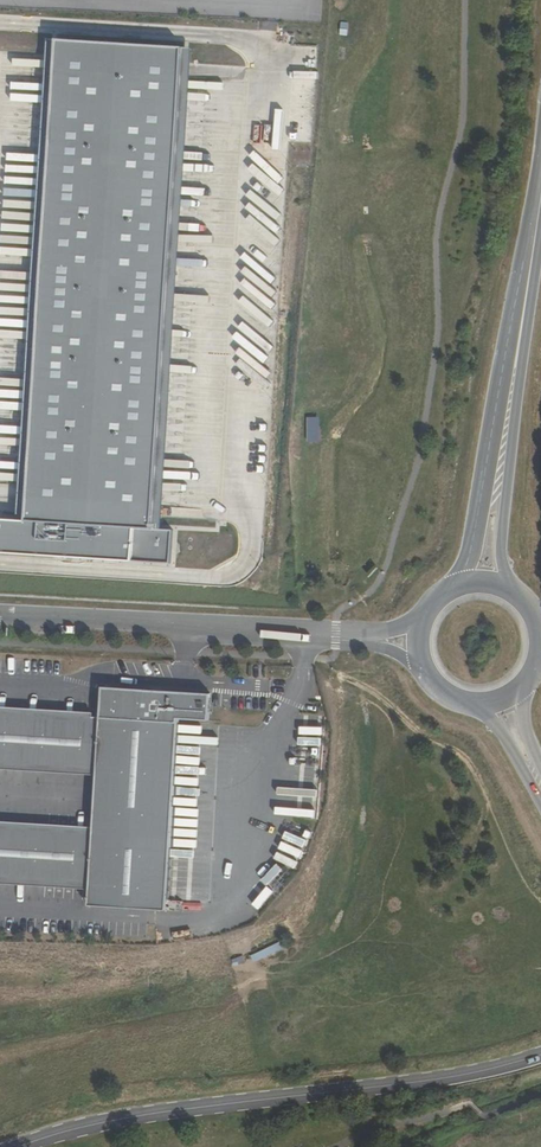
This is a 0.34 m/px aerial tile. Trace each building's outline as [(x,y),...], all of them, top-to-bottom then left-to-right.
[(0,521),(0,555),(137,563),(175,564),(176,532),(163,532),(196,48),(61,41),(31,523),(0,521)] [(308,442),(321,442),(321,417),(308,417),(308,442)] [(213,726),(215,696),(98,689),(96,715),(0,709),(0,771),(95,777),(91,829),(0,823),(0,887),(93,893),(92,910),(171,915),(183,724),(213,726)] [(296,869),(306,840),(285,833),(279,848),(281,849),(276,862),(296,869)]
